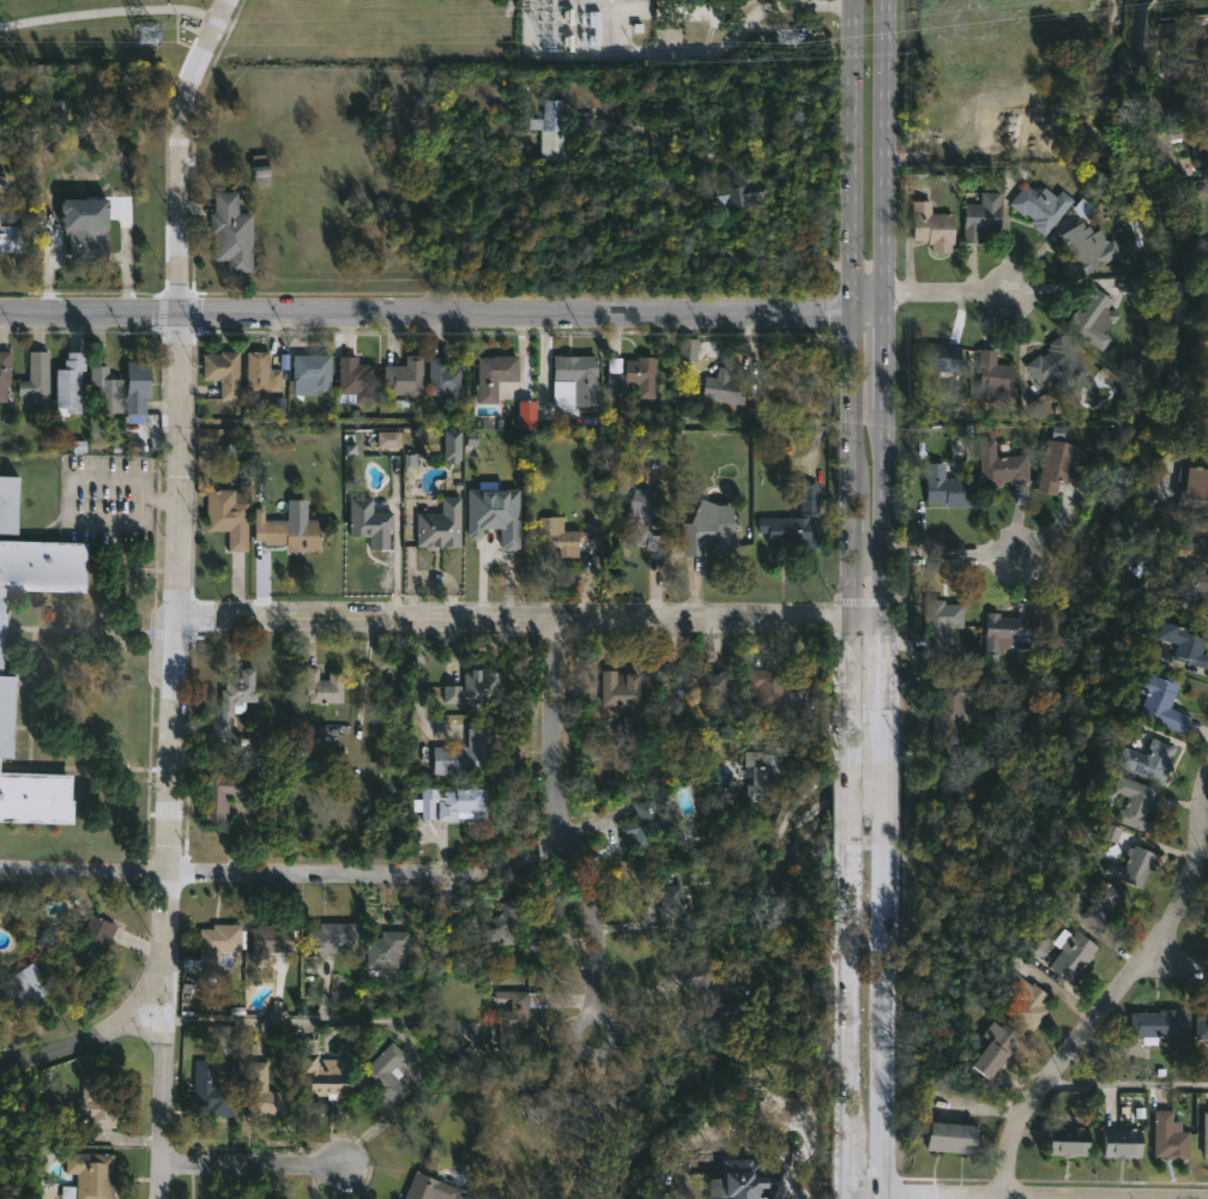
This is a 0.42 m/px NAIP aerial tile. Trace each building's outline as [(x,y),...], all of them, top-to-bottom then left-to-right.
[(1159,39),(1177,37),(1175,21),(1157,23),(1159,39)] [(1202,44),(1207,46),(1207,61),(1200,60),(1202,44)] [(1206,83),(1207,82),(1207,118),(1167,120),(1167,106),(1192,106),(1192,101),(1207,101),(1206,83)] [(566,101),(564,129),(567,129),(566,161),(540,159),(543,129),(530,129),(530,118),(544,119),(545,100),(566,101)] [(1201,133),(1207,132),(1207,172),(1197,174),(1195,156),(1204,155),(1201,133)] [(271,183),(255,185),(253,156),(268,155),(271,183)] [(753,175),(754,186),(763,185),(765,198),(749,199),(749,205),(730,207),(730,201),(703,205),(702,188),(729,186),(727,183),(742,182),(741,175),(753,175)] [(1051,182),(1074,200),(1046,236),(1033,227),(1035,224),(1032,222),(1034,219),(1027,213),(1025,216),(1010,204),(1027,183),(1040,194),(1051,182)] [(1196,200),(1207,198),(1205,182),(1193,185),(1196,200)] [(238,192),(238,212),(254,213),(253,272),(228,272),(228,261),(215,260),(215,234),(210,234),(211,212),(215,212),(216,192),(238,192)] [(1003,193),(1002,229),(985,229),(984,243),(965,242),(966,203),(982,203),(983,192),(1003,193)] [(934,201),(934,213),(956,213),(956,245),(953,245),(953,253),(934,253),(934,245),(930,245),(930,241),(914,241),(914,215),(913,215),(913,200),(934,201)] [(108,219),(108,252),(70,252),(70,243),(65,243),(65,236),(70,236),(70,228),(93,228),(93,219),(108,219)] [(1085,222),(1088,228),(1092,225),(1095,233),(1103,229),(1117,253),(1106,258),(1109,263),(1085,277),(1076,263),(1079,263),(1061,236),(1085,222)] [(26,254),(0,254),(0,225),(26,225),(26,254)] [(1112,312),(1109,317),(1113,320),(1105,332),(1113,338),(1104,351),(1067,325),(1075,312),(1080,314),(1099,289),(1115,300),(1109,309),(1112,312)] [(1062,335),(1091,373),(1077,382),(1074,376),(1061,387),(1053,378),(1041,387),(1026,366),(1041,354),(1044,356),(1050,351),(1047,349),(1051,345),(1050,344),(1062,335)] [(695,361),(696,339),(678,338),(677,360),(695,361)] [(965,348),(961,373),(926,369),(929,343),(965,348)] [(1015,366),(1011,404),(978,402),(983,370),(978,370),(979,349),(998,351),(997,364),(1015,366)] [(7,402),(0,402),(0,351),(11,351),(11,387),(6,387),(7,402)] [(49,351),(49,404),(19,404),(18,381),(29,381),(29,351),(49,351)] [(81,370),(81,414),(58,416),(58,408),(56,408),(56,369),(65,369),(65,360),(68,360),(68,351),(86,353),(86,370),(81,370)] [(241,351),(241,400),(222,400),(222,380),(204,380),(204,355),(221,355),(221,351),(241,351)] [(271,353),(271,369),(283,369),(282,392),(247,392),(247,351),(271,353)] [(316,394),(288,394),(288,380),(292,380),(292,354),(332,354),(331,390),(316,388),(316,394)] [(409,396),(385,394),(385,366),(406,366),(407,356),(424,355),(423,390),(410,390),(409,396)] [(499,403),(479,403),(479,357),(520,356),(520,381),(517,381),(517,399),(499,399),(499,403)] [(599,357),(600,406),(568,406),(568,390),(574,390),(574,382),(555,381),(555,356),(599,357)] [(358,357),(358,364),(375,366),(375,404),(356,404),(356,394),(339,394),(339,357),(358,357)] [(449,357),(449,366),(465,366),(465,403),(447,403),(447,394),(430,394),(429,357),(449,357)] [(657,357),(656,399),(639,399),(639,385),(627,385),(627,393),(608,393),(608,373),(626,374),(626,360),(639,361),(639,357),(657,357)] [(151,384),(151,398),(141,398),(141,416),(126,416),(127,361),(151,362),(151,384)] [(109,367),(109,374),(115,375),(114,379),(123,379),(123,414),(97,412),(97,386),(90,386),(91,366),(109,367)] [(732,368),(731,380),(743,381),(741,404),(702,398),(706,376),(718,378),(719,366),(732,368)] [(1047,411),(1037,397),(1026,405),(1036,419),(1047,411)] [(1070,430),(1067,444),(1089,448),(1085,468),(1074,464),(1069,484),(1061,482),(1058,493),(1038,489),(1050,440),(1052,441),(1056,428),(1070,430)] [(401,447),(400,431),(376,432),(377,448),(401,447)] [(996,440),(996,447),(1013,446),(1014,457),(1028,456),(1031,483),(1011,484),(1011,481),(1002,482),(1003,488),(984,489),(980,441),(996,440)] [(416,453),(403,453),(403,470),(416,469),(416,453)] [(947,464),(947,478),(973,478),(972,507),(948,507),(948,504),(929,502),(928,463),(947,464)] [(1180,466),(1207,469),(1207,508),(1174,506),(1176,490),(1178,490),(1180,466)] [(20,477),(19,535),(0,535),(0,476),(20,477)] [(820,484),(820,517),(813,517),(813,538),(820,546),(813,552),(805,544),(771,544),(771,534),(760,532),(761,518),(801,518),(801,484),(820,484)] [(668,535),(666,550),(646,550),(646,536),(642,550),(620,544),(634,487),(658,493),(651,518),(651,534),(668,535)] [(235,492),(235,504),(249,504),(249,553),(229,553),(229,531),(207,531),(207,490),(235,490),(235,492)] [(520,490),(520,548),(518,548),(518,552),(507,550),(507,549),(502,549),(503,529),(484,529),(484,536),(482,536),(482,538),(472,538),(472,536),(469,536),(470,490),(520,490)] [(369,496),(386,498),(386,517),(395,517),(395,532),(392,532),(392,550),(368,550),(369,540),(348,540),(349,496),(369,496)] [(459,498),(440,497),(440,514),(416,513),(415,548),(459,548),(459,498)] [(702,499),(719,505),(733,505),(739,543),(720,547),(718,537),(705,537),(705,555),(684,555),(683,524),(691,524),(702,499)] [(563,518),(563,531),(580,531),(580,553),(567,552),(567,555),(561,555),(561,552),(538,552),(539,517),(563,518)] [(1182,519),(1207,523),(1207,559),(1177,555),(1182,519)] [(322,520),(322,552),(288,552),(288,546),(265,546),(265,520),(322,520)] [(18,674),(17,694),(14,759),(0,759),(0,541),(89,544),(86,594),(6,591),(6,644),(4,644),(4,674),(18,674)] [(1172,568),(1207,574),(1207,617),(1192,615),(1196,594),(1168,589),(1172,568)] [(963,628),(962,604),(944,605),(944,600),(925,600),(926,650),(952,649),(952,628),(963,628)] [(1029,620),(1028,637),(1022,635),(1021,641),(1015,641),(1011,649),(1002,651),(1001,657),(985,656),(987,613),(1002,614),(1002,617),(1029,620)] [(1200,665),(1198,667),(1174,661),(1178,644),(1160,639),(1165,621),(1207,633),(1200,665)] [(998,668),(998,653),(984,653),(984,668),(998,668)] [(255,670),(255,691),(258,691),(258,703),(246,703),(246,710),(241,715),(235,713),(235,718),(231,718),(231,737),(212,737),(212,719),(222,719),(222,689),(225,689),(224,688),(225,680),(235,680),(235,676),(241,676),(241,669),(246,668),(255,670)] [(320,668),(320,680),(330,681),(330,674),(344,674),(344,704),(310,704),(310,694),(307,694),(307,668),(320,668)] [(729,675),(727,703),(708,703),(708,697),(689,697),(689,687),(677,687),(677,669),(705,669),(703,675),(729,675)] [(790,670),(790,676),(793,676),(793,692),(790,692),(790,705),(803,705),(803,721),(783,719),(783,711),(755,710),(755,689),(749,689),(750,669),(790,670)] [(620,671),(620,674),(642,675),(642,707),(629,707),(629,712),(617,712),(617,707),(604,706),(604,671),(620,671)] [(443,704),(499,704),(499,672),(461,672),(461,686),(443,686),(443,704)] [(1185,731),(1184,734),(1143,716),(1150,695),(1148,695),(1158,673),(1183,682),(1172,709),(1191,717),(1185,731)] [(964,742),(934,742),(934,716),(937,716),(937,700),(943,700),(943,687),(964,687),(964,742)] [(495,776),(434,775),(434,747),(470,748),(470,730),(496,730),(495,776)] [(778,730),(778,740),(789,740),(789,757),(783,757),(783,765),(781,765),(781,793),(775,793),(775,802),(749,802),(749,785),(755,785),(755,778),(747,778),(747,752),(748,752),(748,745),(739,737),(739,731),(778,730)] [(1178,747),(1162,784),(1121,766),(1128,748),(1149,757),(1155,739),(1178,747)] [(72,802),(76,802),(74,825),(0,822),(0,773),(73,776),(72,802)] [(229,825),(205,824),(206,776),(252,775),(252,799),(229,797),(229,825)] [(1165,818),(1158,837),(1123,824),(1132,799),(1118,793),(1124,777),(1160,790),(1152,813),(1165,818)] [(441,788),(441,796),(446,796),(446,793),(458,793),(458,790),(483,790),(483,793),(488,793),(488,820),(459,820),(459,823),(439,823),(439,802),(436,802),(436,820),(422,820),(422,812),(413,812),(413,800),(422,800),(422,788),(441,788)] [(664,790),(671,814),(677,813),(680,818),(676,819),(681,832),(663,837),(660,830),(648,833),(653,848),(640,851),(636,836),(628,838),(624,826),(640,821),(634,805),(651,800),(650,795),(664,790)] [(1137,845),(1158,856),(1143,884),(1123,873),(1129,862),(1128,862),(1130,857),(1128,856),(1132,848),(1135,850),(1137,845)] [(1121,906),(1106,930),(1085,917),(1095,900),(1092,898),(1106,875),(1128,888),(1117,904),(1121,906)] [(664,878),(664,885),(683,884),(685,908),(694,906),(696,926),(662,929),(659,905),(662,905),(662,898),(645,900),(642,880),(664,878)] [(514,939),(479,945),(476,923),(485,921),(485,917),(499,915),(503,909),(502,899),(527,896),(531,915),(511,918),(514,939)] [(117,924),(105,951),(109,953),(103,966),(99,964),(95,974),(68,960),(71,956),(64,952),(70,940),(73,942),(81,924),(86,926),(92,912),(117,924)] [(324,954),(309,954),(309,927),(321,927),(321,922),(358,922),(358,938),(355,938),(355,945),(338,945),(338,954),(324,954)] [(225,962),(225,974),(201,974),(201,971),(183,971),(183,958),(201,958),(201,928),(213,928),(213,923),(243,923),(243,952),(225,952),(225,962)] [(277,924),(277,927),(294,927),(294,951),(271,951),(271,957),(254,957),(254,924),(277,924)] [(382,976),(362,976),(362,946),(363,946),(363,936),(381,936),(381,930),(410,930),(410,946),(403,946),(403,952),(399,952),(399,966),(382,966),(382,976)] [(1079,932),(1098,947),(1070,983),(1050,966),(1063,950),(1061,948),(1073,934),(1075,936),(1079,932)] [(542,951),(540,939),(523,942),(524,953),(542,951)] [(1046,955),(1043,939),(1028,942),(1031,958),(1046,955)] [(20,1005),(0,1018),(0,997),(5,994),(0,986),(0,984),(35,960),(53,988),(23,1008),(20,1005)] [(712,969),(719,1002),(737,1000),(739,1016),(705,1023),(696,984),(682,987),(680,970),(711,964),(712,969)] [(1031,984),(1034,987),(1035,984),(1052,996),(1043,1007),(1050,1012),(1034,1031),(1013,1013),(1022,1001),(1003,986),(1015,971),(1031,984)] [(531,990),(546,992),(546,1006),(531,1006),(531,1008),(530,1008),(530,1026),(524,1026),(523,1034),(531,1035),(531,1043),(515,1042),(515,1053),(500,1053),(500,1023),(499,1023),(499,1010),(512,1010),(513,998),(496,998),(496,990),(531,990)] [(1170,1008),(1170,1011),(1192,1012),(1192,1037),(1159,1036),(1159,1044),(1144,1044),(1144,1037),(1131,1037),(1132,1012),(1158,1012),(1158,1008),(1170,1008)] [(1198,1008),(1207,1008),(1207,1038),(1197,1038),(1198,1008)] [(995,1023),(1002,1029),(1005,1025),(1020,1037),(990,1081),(973,1068),(991,1043),(983,1037),(995,1023)] [(318,1038),(318,1053),(320,1053),(320,1059),(349,1059),(350,1096),(309,1096),(309,1072),(301,1072),(301,1053),(303,1053),(303,1038),(318,1038)] [(395,1104),(393,1107),(360,1073),(392,1041),(407,1056),(397,1066),(404,1073),(398,1078),(410,1090),(395,1104)] [(217,1078),(217,1086),(236,1086),(235,1114),(194,1113),(195,1059),(237,1060),(237,1078),(217,1078)] [(291,1093),(286,1117),(267,1114),(248,1114),(248,1061),(267,1061),(268,1090),(291,1093)] [(115,1096),(114,1126),(92,1125),(92,1116),(76,1116),(76,1097),(81,1097),(83,1072),(115,1073),(115,1096)] [(1173,1109),(1173,1131),(1191,1132),(1191,1156),(1180,1156),(1180,1158),(1167,1158),(1167,1156),(1155,1156),(1155,1109),(1173,1109)] [(980,1123),(978,1153),(926,1149),(929,1119),(980,1123)] [(1091,1128),(1088,1156),(1075,1155),(1075,1157),(1050,1153),(1052,1126),(1091,1128)] [(1142,1128),(1142,1157),(1117,1157),(1117,1156),(1105,1156),(1106,1127),(1142,1128)] [(114,1181),(114,1198),(61,1198),(62,1186),(77,1186),(77,1174),(66,1174),(66,1152),(115,1153),(114,1181)] [(761,1197),(761,1198),(730,1198),(730,1173),(726,1173),(726,1158),(756,1158),(756,1163),(761,1163),(761,1175),(773,1175),(773,1187),(767,1187),(767,1192),(763,1192),(763,1197),(761,1197)] [(461,1191),(458,1198),(438,1198),(435,1198),(404,1198),(417,1170),(461,1191)] [(19,1179),(17,1198),(0,1198),(0,1178),(19,1179)]
